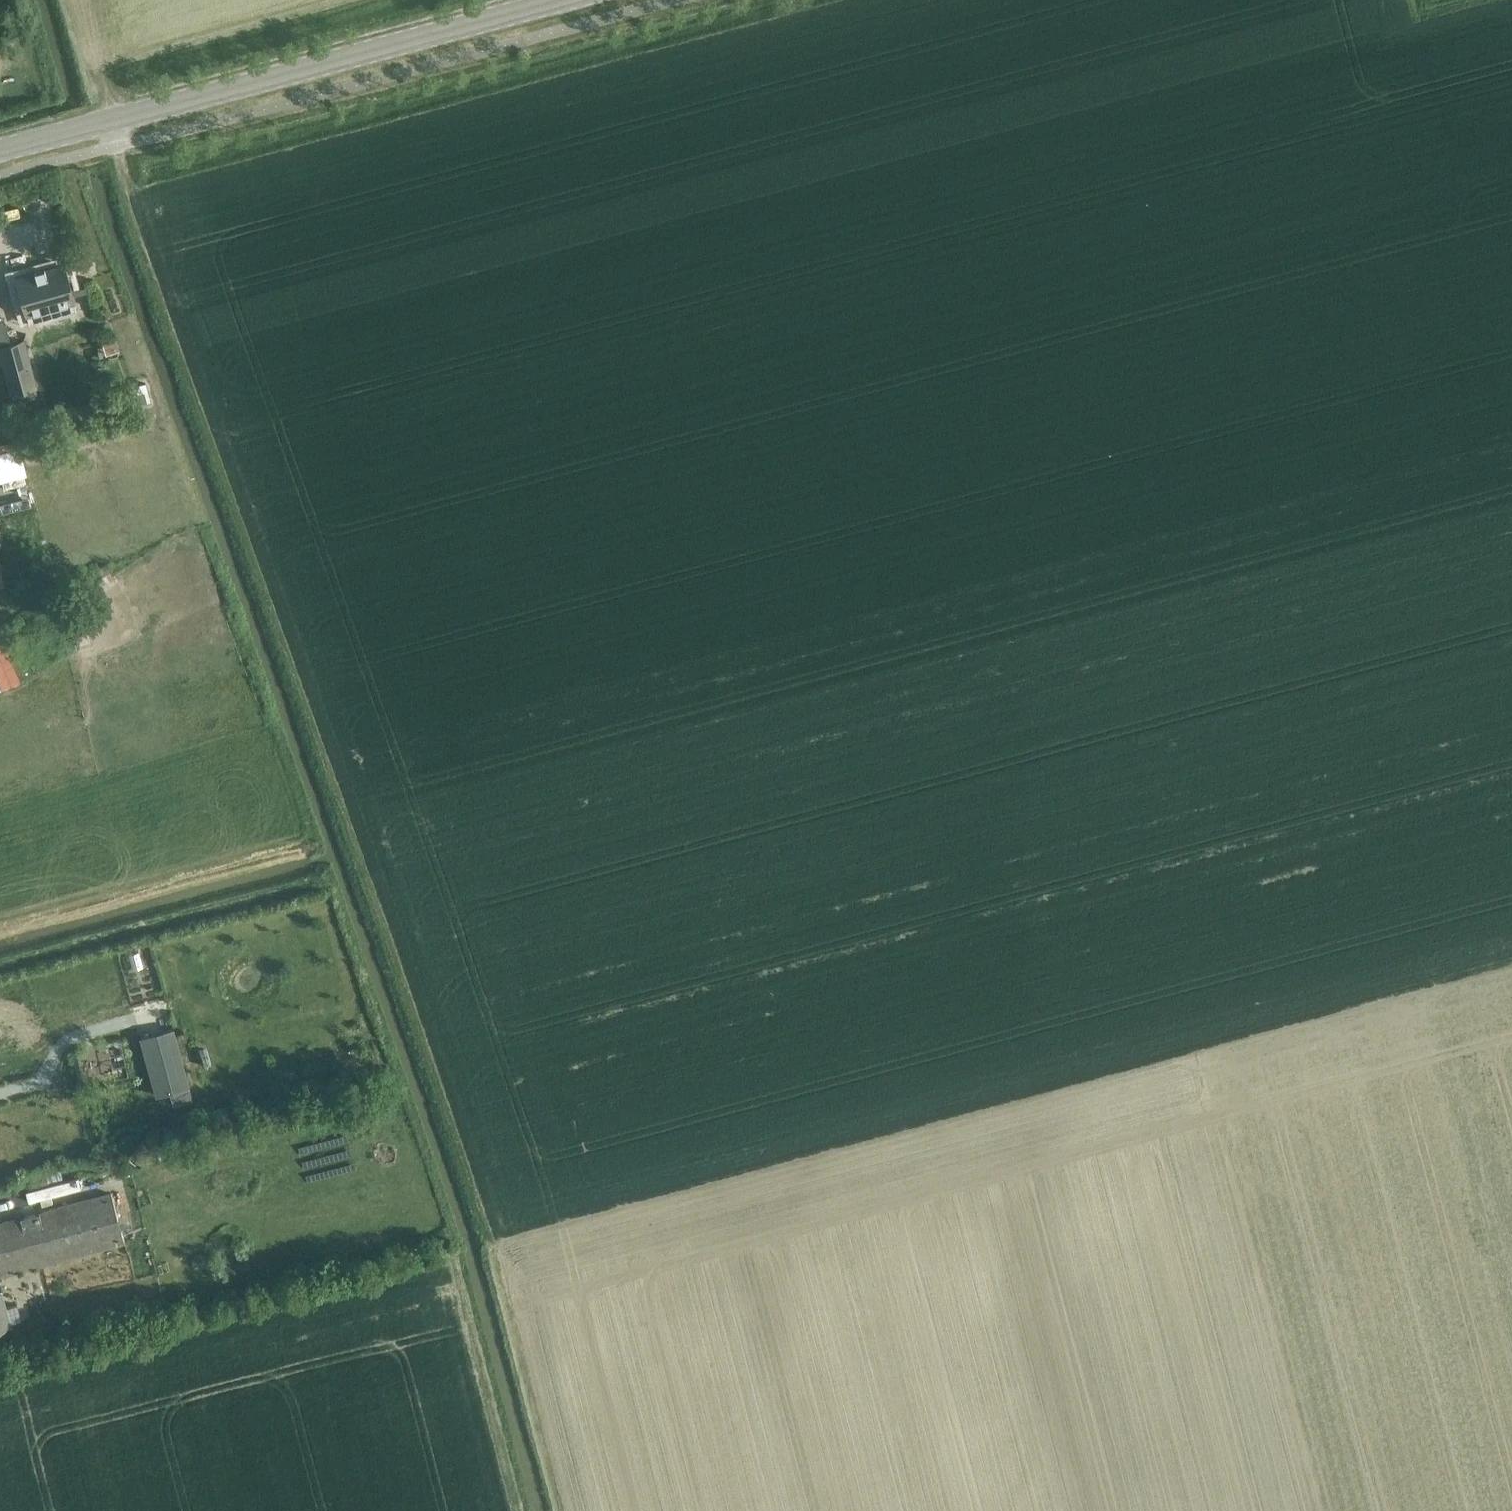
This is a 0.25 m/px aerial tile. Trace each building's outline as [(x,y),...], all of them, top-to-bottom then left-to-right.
[(74,299),(64,264),(45,269),(44,267),(34,270),(35,272),(15,277),(26,313),(42,309),(44,317),(60,312),(58,304),(74,299)] [(0,346),(0,349),(7,375),(31,369),(23,339),(0,346)] [(35,385),(31,369),(7,375),(11,392),(12,391),(14,401),(24,399),(21,389),(35,385)] [(145,382),(135,384),(137,392),(142,391),(145,401),(150,400),(145,382)] [(18,465),(14,432),(0,434),(0,468),(18,465)] [(28,489),(44,485),(40,472),(25,477),(28,489)] [(5,515),(23,511),(21,502),(3,506),(5,515)] [(12,650),(2,651),(6,672),(15,671),(12,650)] [(140,1034),(156,1093),(170,1089),(191,1084),(176,1025),(140,1034)] [(191,1084),(170,1089),(174,1103),(195,1098),(191,1084)] [(63,1206),(5,1221),(4,1218),(0,1219),(0,1274),(124,1241),(112,1193),(63,1206)] [(1,1290),(0,1290),(0,1327),(10,1324),(10,1323),(6,1307),(1,1290)] [(16,1304),(6,1307),(10,1323),(20,1320),(16,1304)]
